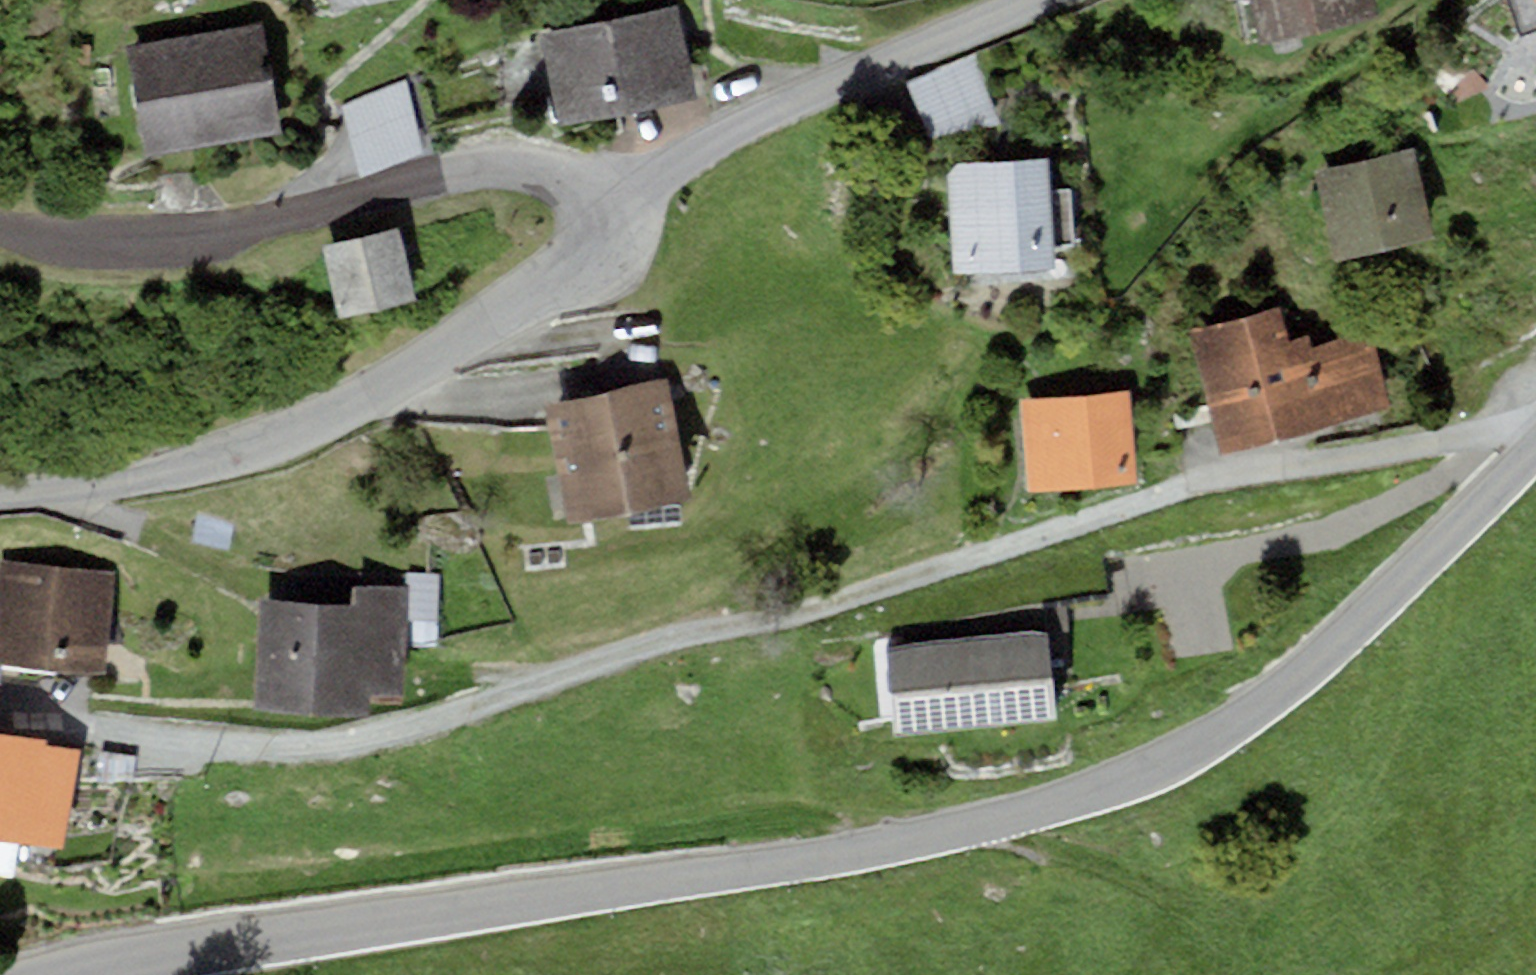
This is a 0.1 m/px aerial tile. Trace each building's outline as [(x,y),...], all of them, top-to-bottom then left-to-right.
[(334,12),(379,0),(330,0),(334,12)] [(1260,49),(1381,22),(1376,0),(1249,0),(1260,49)] [(679,4),(542,34),(563,127),(700,96),(679,4)] [(262,23),(126,45),(144,155),(280,133),(262,23)] [(1003,124),(973,55),(907,82),(930,140),(1003,124)] [(408,80),(340,105),(359,176),(425,150),(408,80)] [(1414,149),(1315,171),(1335,260),(1435,237),(1414,149)] [(1050,157),(947,164),(955,277),(1059,269),(1057,248),(1076,246),(1072,189),(1053,191),(1050,157)] [(398,229),(321,246),(337,319),(414,302),(398,229)] [(1281,306),(1192,329),(1224,452),(1390,409),(1370,332),(1314,347),(1310,334),(1289,340),(1281,306)] [(667,379),(544,406),(571,529),(694,502),(667,379)] [(1131,391),(1021,401),(1030,495),(1140,484),(1131,391)] [(0,558),(0,664),(103,673),(116,571),(0,558)] [(350,601),(259,597),(255,706),(366,710),(367,691),(402,693),(405,617),(437,618),(439,575),(359,571),(359,585),(351,584),(350,601)] [(1047,628),(884,646),(894,736),(1057,718),(1047,628)] [(0,732),(0,869),(13,871),(18,841),(64,850),(82,747),(0,732)]
